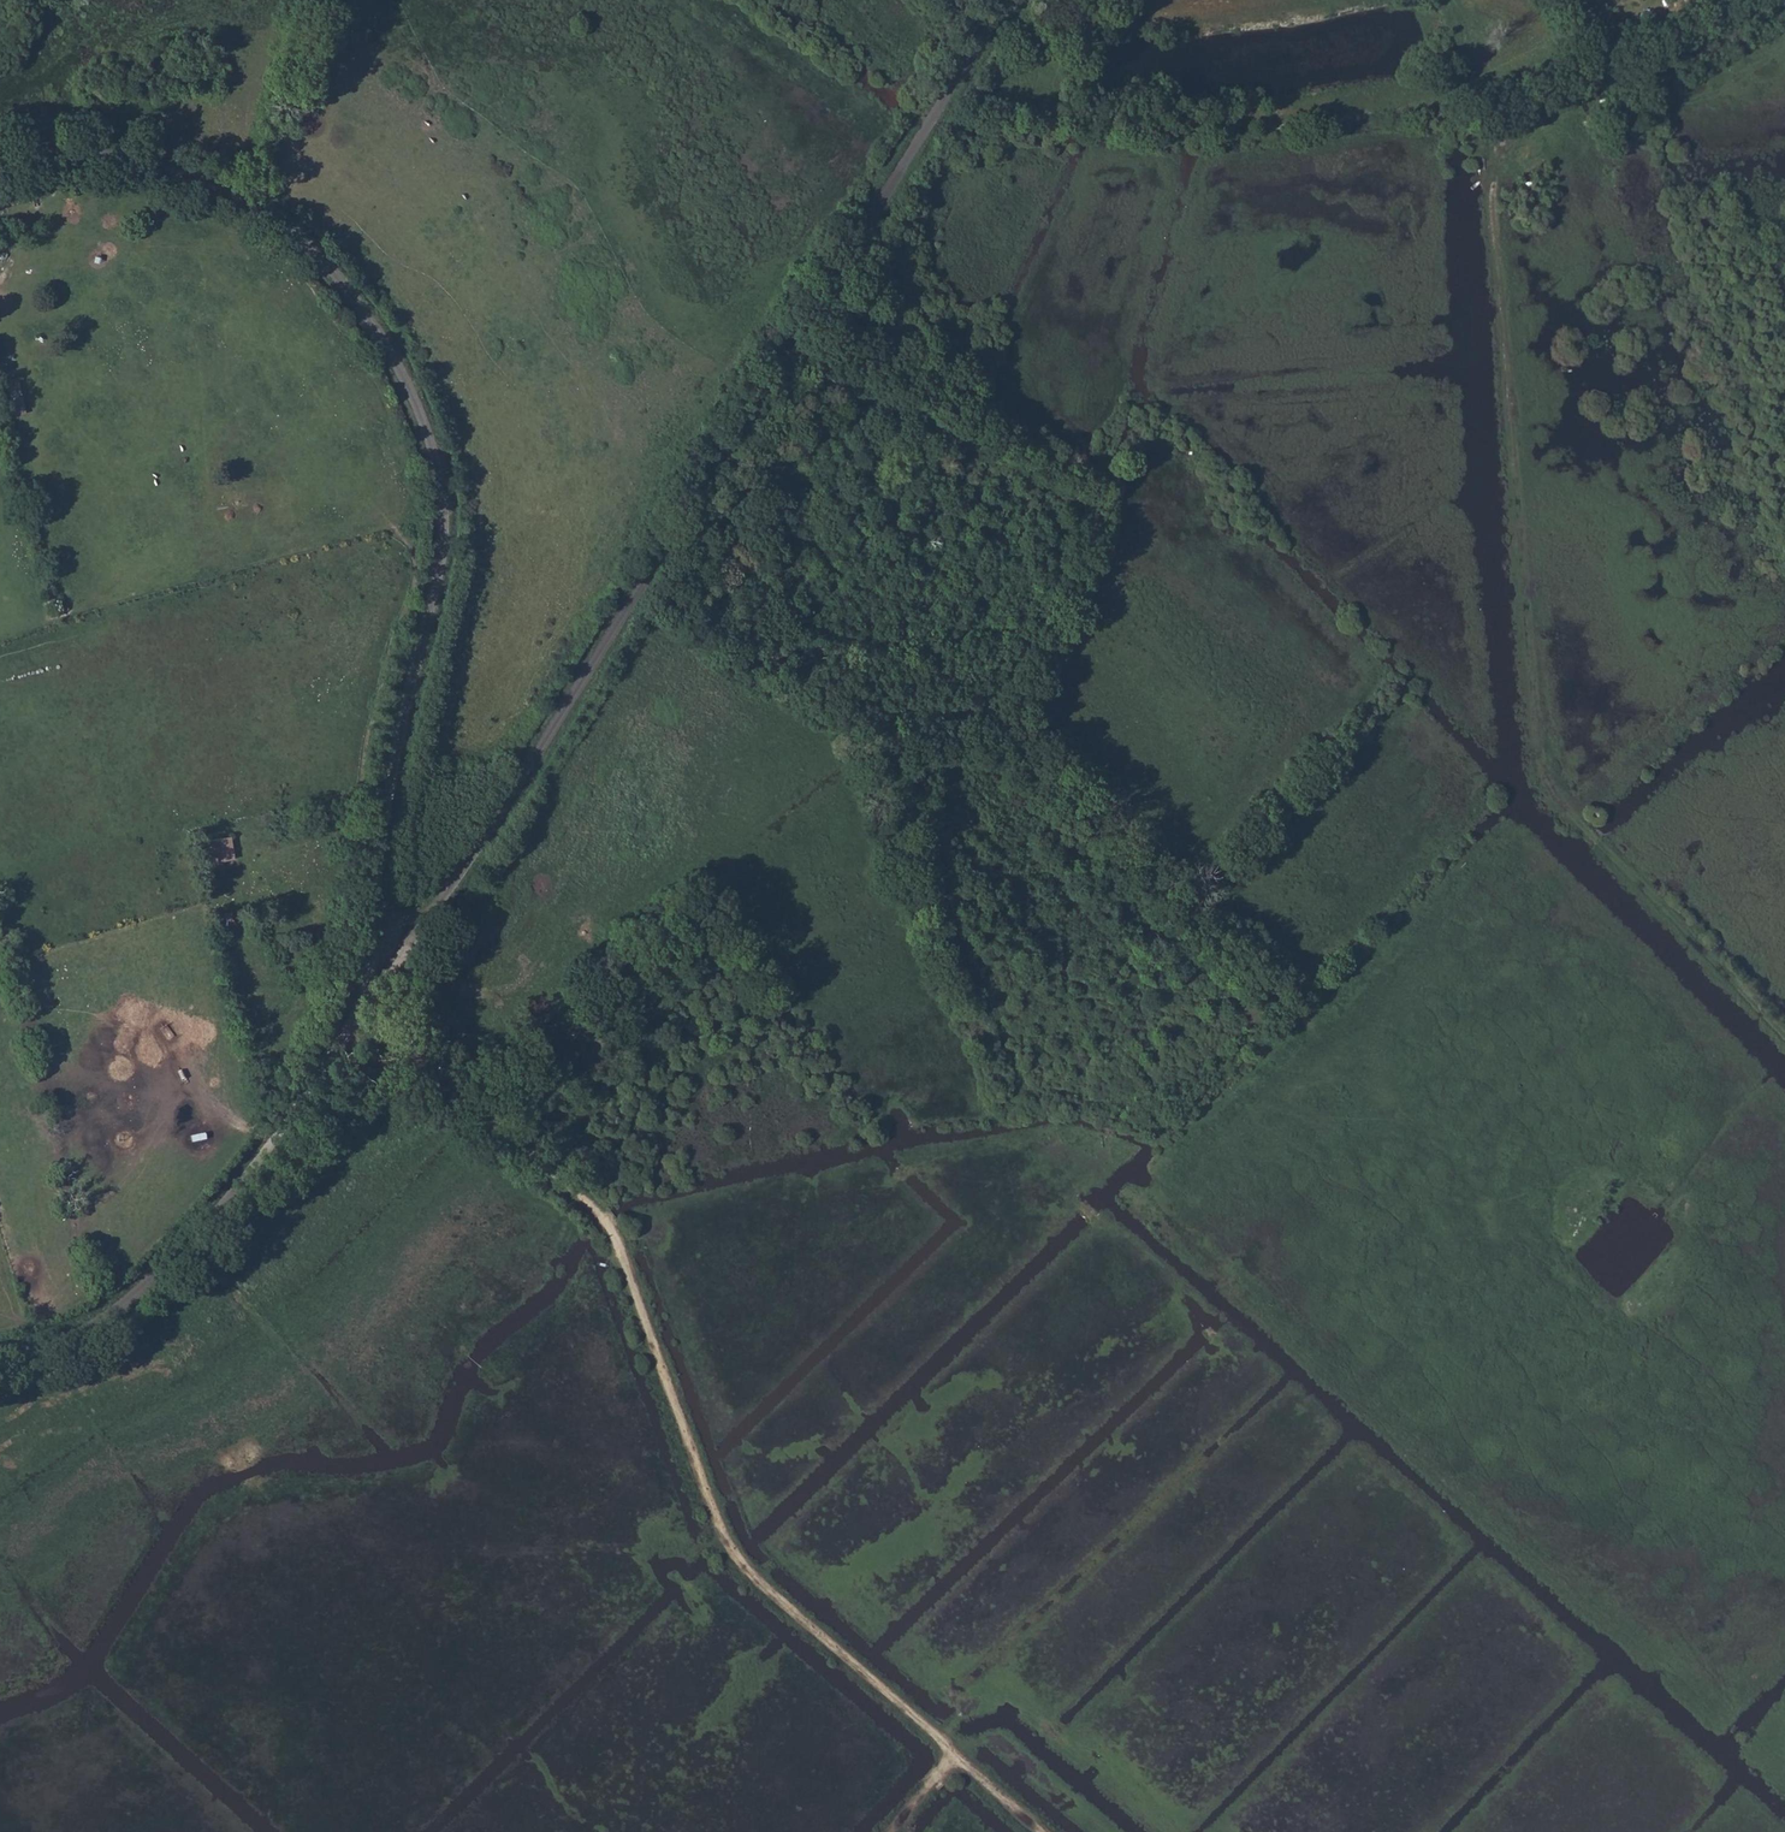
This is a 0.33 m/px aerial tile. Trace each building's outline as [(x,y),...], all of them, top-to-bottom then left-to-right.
[(13,414),(25,412),(16,377),(5,379),(13,414)] [(205,847),(217,844),(218,852),(229,850),(225,821),(202,824),(205,847)] [(226,908),(224,895),(211,898),(214,910),(226,908)]
